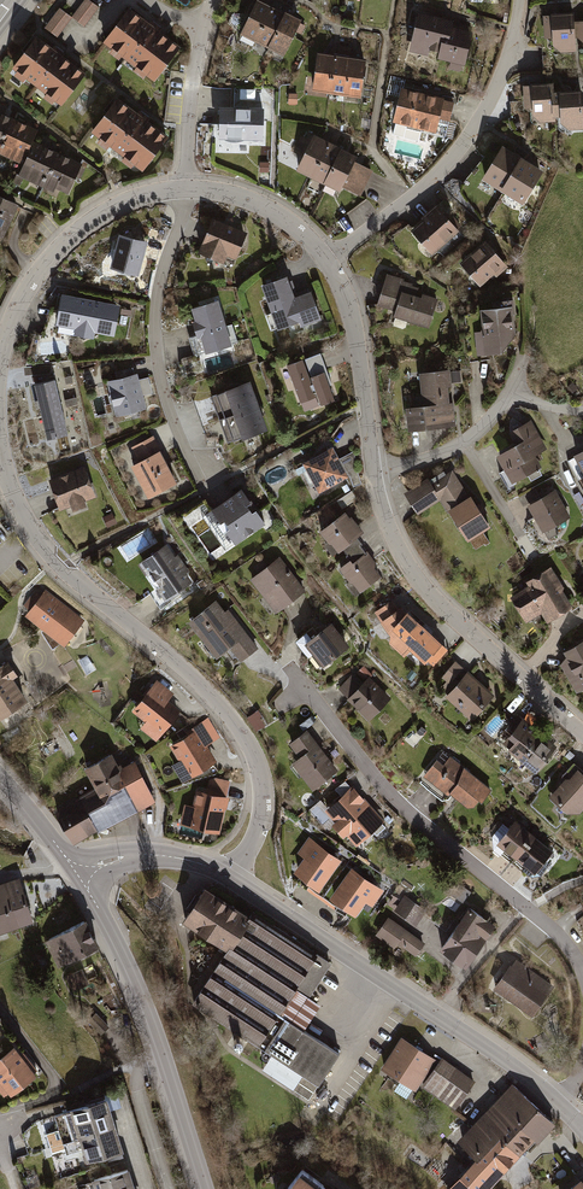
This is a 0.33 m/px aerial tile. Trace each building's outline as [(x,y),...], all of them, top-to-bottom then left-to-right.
[(70,19),(82,28),(97,9),(86,0),(85,0),(70,19)] [(281,13),(264,5),(266,1),(264,0),(258,0),(257,2),(254,0),(236,36),(264,50),(281,13)] [(70,19),(57,9),(42,29),(55,39),(70,19)] [(150,78),(156,82),(181,50),(160,33),(162,31),(151,22),(149,25),(130,10),(104,43),(113,49),(109,54),(121,63),(125,58),(139,69),(136,73),(147,81),(150,78)] [(264,50),(282,58),(294,33),(300,36),(304,27),(298,24),(299,22),(281,13),(264,50)] [(452,23),(416,15),(407,54),(425,59),(426,54),(436,56),(434,61),(447,64),(446,70),(461,74),(470,34),(468,33),(469,28),(459,25),(458,31),(450,29),(452,23)] [(573,23),(572,16),(541,18),(542,44),(549,44),(549,49),(555,55),(574,54),(574,44),(573,23)] [(573,23),(574,44),(581,43),(582,45),(582,23),(573,23)] [(55,104),(61,109),(86,76),(65,60),(67,57),(56,48),(54,51),(35,36),(9,69),(18,76),(14,81),(26,89),(29,85),(44,96),(41,99),(52,108),(55,104)] [(335,57),(315,54),(309,92),(359,99),(365,62),(349,59),(350,49),(337,47),(335,57)] [(551,95),(551,85),(522,87),(523,111),(530,110),(530,118),(538,127),(553,126),(553,122),(551,95)] [(453,102),(398,89),(390,125),(434,135),(437,121),(448,123),(453,102)] [(581,107),(580,94),(551,95),(553,122),(557,121),(557,128),(564,133),(582,132),(582,127),(581,107)] [(295,96),(286,95),(286,104),(295,104),(295,96)] [(135,165),(141,169),(166,137),(148,122),(150,120),(139,111),(137,114),(118,99),(92,132),(101,138),(97,143),(106,150),(109,145),(127,158),(124,162),(132,168),(135,165)] [(263,110),(218,109),(217,143),(262,144),(263,110)] [(0,114),(0,138),(9,118),(0,114)] [(9,118),(0,138),(0,157),(20,166),(30,142),(35,130),(9,118)] [(296,175),(323,188),(341,152),(313,139),(296,175)] [(58,154),(30,142),(20,166),(14,179),(41,191),(58,154)] [(543,175),(501,149),(480,183),(523,208),(543,175)] [(356,159),(341,152),(323,188),(338,196),(341,191),(359,199),(371,173),(353,164),(356,159)] [(80,164),(58,154),(41,191),(63,201),(73,178),(78,180),(83,171),(78,168),(80,164)] [(268,166),(259,165),(259,174),(268,175),(268,166)] [(0,200),(0,239),(1,240),(15,207),(0,200)] [(408,236),(429,260),(458,234),(457,232),(460,229),(452,220),(450,221),(445,215),(443,217),(435,207),(419,221),(422,224),(408,236)] [(245,231),(212,217),(201,244),(201,245),(198,253),(225,264),(227,256),(234,258),(245,231)] [(171,224),(161,221),(159,227),(169,230),(171,224)] [(146,246),(118,238),(108,272),(137,280),(146,246)] [(484,245),(458,268),(482,295),(508,272),(495,257),(498,254),(489,244),(486,247),(484,245)] [(288,275),(262,285),(272,312),(266,314),(272,330),(298,321),(299,325),(322,316),(312,288),(298,293),(292,279),(289,280),(288,275)] [(430,330),(438,301),(422,296),(423,290),(404,284),(405,282),(387,277),(378,309),(396,314),(394,320),(430,330)] [(118,308),(59,298),(54,329),(73,332),(72,339),(91,342),(92,336),(113,339),(118,308)] [(198,310),(189,313),(203,358),(237,347),(232,328),(225,331),(223,325),(226,324),(219,300),(197,307),(198,310)] [(490,313),(478,314),(480,335),(472,336),(474,360),(501,357),(501,352),(515,350),(512,318),(514,317),(513,303),(489,306),(490,313)] [(320,352),(285,365),(303,410),(337,397),(320,352)] [(107,381),(114,418),(146,409),(143,395),(152,393),(148,377),(139,380),(137,373),(107,381)] [(448,373),(417,377),(421,410),(403,413),(406,436),(455,430),(452,406),(449,406),(446,390),(450,390),(448,373)] [(259,404),(250,381),(211,396),(219,419),(259,404)] [(574,390),(568,383),(563,388),(569,395),(574,390)] [(54,384),(31,389),(44,444),(67,439),(54,384)] [(219,419),(211,396),(193,400),(208,438),(217,436),(221,445),(230,444),(225,434),(219,419)] [(74,401),(63,404),(65,410),(76,407),(74,401)] [(230,444),(267,430),(259,404),(219,419),(225,434),(230,444)] [(495,459),(509,487),(540,471),(533,458),(546,451),(531,423),(506,436),(513,450),(495,459)] [(128,462),(148,497),(178,480),(152,435),(134,445),(140,455),(128,462)] [(332,449),(306,464),(321,491),(348,477),(345,473),(357,467),(353,452),(338,460),(332,449)] [(572,458),(575,463),(569,467),(582,491),(582,451),(572,458)] [(439,503),(465,544),(487,531),(479,518),(484,514),(479,507),(474,510),(447,467),(402,496),(416,518),(439,503)] [(83,468),(46,482),(57,514),(68,511),(70,516),(85,510),(83,505),(95,500),(83,468)] [(251,503),(241,489),(211,510),(212,511),(202,518),(203,519),(206,524),(209,529),(210,529),(222,546),(226,551),(265,524),(256,510),(252,513),(247,506),(251,503)] [(355,491),(334,504),(340,512),(360,499),(355,491)] [(552,492),(525,508),(541,535),(568,519),(552,492)] [(111,516),(101,520),(105,530),(116,526),(111,516)] [(347,522),(343,516),(317,535),(325,547),(323,549),(330,559),(338,553),(354,541),(362,535),(350,519),(347,522)] [(374,565),(354,541),(338,553),(347,564),(336,573),(356,597),(379,579),(373,572),(374,565)] [(165,548),(136,567),(163,606),(192,587),(184,576),(188,573),(177,556),(173,559),(165,548)] [(279,560),(248,582),(274,616),(304,594),(279,560)] [(546,621),(568,608),(559,592),(563,590),(550,570),(528,583),(531,587),(511,598),(525,621),(541,612),(546,621)] [(82,621),(45,592),(38,601),(33,597),(29,602),(34,606),(28,614),(46,628),(43,630),(54,647),(62,641),(65,643),(82,621)] [(408,621),(399,609),(397,611),(390,602),(372,616),(379,624),(378,625),(387,638),(387,648),(402,662),(425,636),(408,621)] [(214,604),(186,624),(213,661),(226,651),(237,666),(256,652),(226,611),(222,615),(214,604)] [(320,670),(348,649),(330,624),(309,640),(305,634),(293,644),(306,660),(310,657),(320,670)] [(565,653),(568,659),(561,663),(578,692),(582,689),(582,643),(565,653)] [(0,666),(0,716),(24,701),(10,678),(16,674),(8,662),(2,666),(1,666),(0,666)] [(461,670),(454,663),(439,679),(446,685),(461,670)] [(367,723),(390,700),(368,678),(371,675),(362,667),(353,676),(352,674),(336,690),(346,700),(345,702),(367,723)] [(466,674),(443,700),(468,723),(492,697),(466,674)] [(175,695),(158,681),(133,712),(147,724),(142,730),(156,742),(181,711),(170,702),(175,695)] [(490,738),(505,722),(496,714),(482,731),(490,738)] [(554,746),(516,716),(503,732),(508,736),(500,747),(533,774),(554,746)] [(186,737),(167,749),(176,763),(169,768),(180,786),(214,764),(204,747),(211,742),(200,724),(184,734),(186,737)] [(336,772),(304,734),(286,748),(296,760),(288,768),(309,794),(336,772)] [(98,790),(56,813),(74,844),(97,831),(99,834),(155,802),(133,763),(118,772),(110,756),(86,769),(98,790)] [(467,816),(488,792),(449,758),(441,767),(434,761),(421,776),(467,816)] [(545,800),(554,808),(571,823),(582,810),(582,775),(573,765),(559,780),(562,782),(545,800)] [(205,794),(194,792),(191,809),(181,806),(177,828),(217,837),(226,799),(224,799),(228,784),(213,780),(207,783),(205,794)] [(383,823),(352,789),(322,816),(331,826),(328,828),(340,842),(343,839),(353,850),(383,823)] [(554,848),(515,819),(496,845),(534,874),(554,848)] [(316,895),(338,863),(306,841),(294,858),(300,862),(290,877),(316,895)] [(382,894),(348,871),(326,903),(352,922),(364,906),(371,911),(382,894)] [(19,877),(0,884),(0,933),(34,920),(19,877)] [(247,919),(203,890),(180,926),(224,955),(247,919)] [(401,899),(392,912),(415,929),(425,916),(401,899)] [(463,973),(492,930),(466,912),(436,954),(463,973)] [(330,964),(250,914),(247,919),(224,955),(192,1006),(263,1051),(261,1054),(317,1089),(337,1057),(300,1034),(318,1007),(307,1000),(330,964)] [(422,946),(387,921),(374,939),(393,953),(397,948),(413,959),(422,946)] [(82,926),(43,944),(56,970),(95,952),(82,926)] [(510,966),(495,987),(532,1014),(547,993),(546,992),(551,985),(516,960),(511,967),(510,966)] [(82,972),(65,980),(72,994),(88,986),(82,972)] [(96,1013),(89,1020),(102,1035),(110,1027),(96,1013)] [(433,1062),(399,1040),(379,1072),(413,1093),(433,1062)] [(0,1056),(0,1089),(4,1095),(8,1092),(11,1096),(36,1076),(33,1072),(37,1069),(23,1051),(19,1054),(13,1046),(0,1056)] [(474,1081),(440,1059),(421,1088),(455,1110),(474,1081)] [(535,1137),(538,1140),(557,1120),(515,1080),(458,1140),(475,1156),(444,1188),(485,1188),(535,1137)] [(120,1153),(104,1103),(66,1115),(82,1165),(120,1153)] [(89,1184),(90,1188),(131,1188),(125,1171),(89,1184)] [(303,1171),(288,1188),(325,1188),(303,1171)] [(581,1177),(564,1188),(582,1188),(582,1179),(581,1177)]
